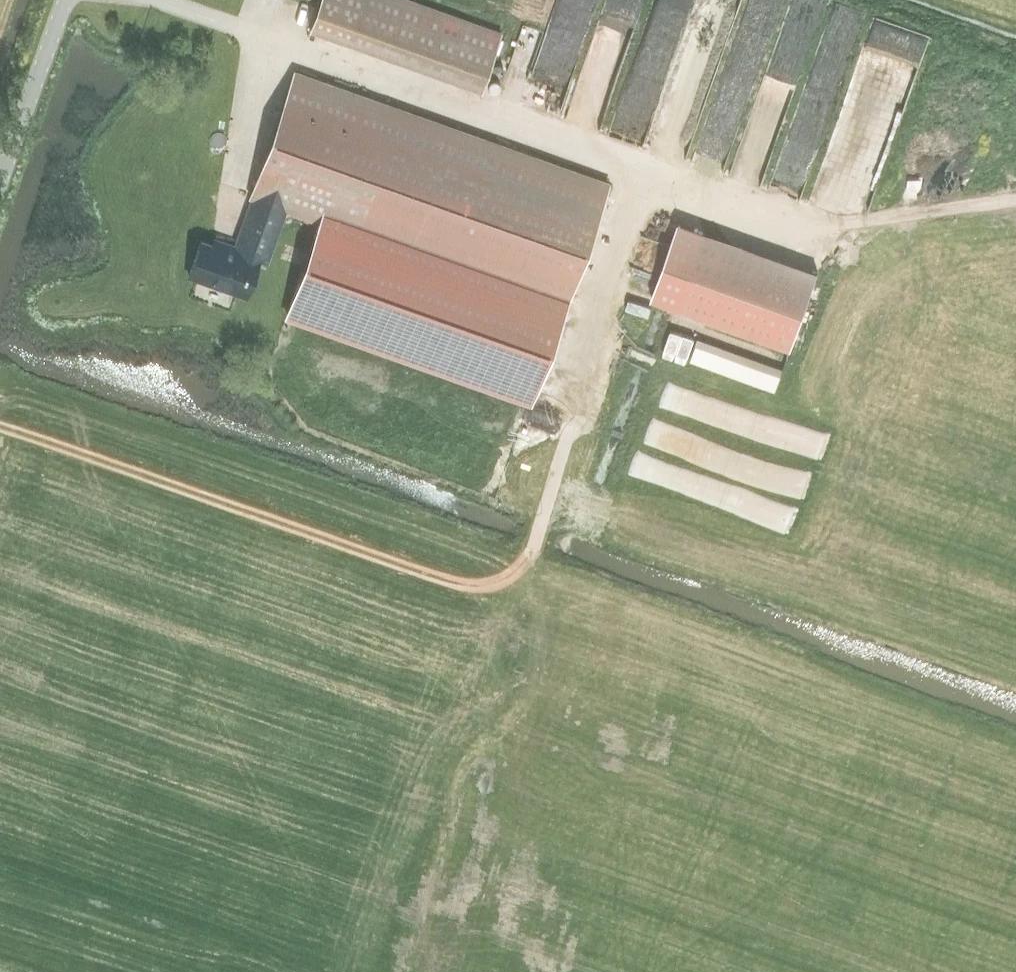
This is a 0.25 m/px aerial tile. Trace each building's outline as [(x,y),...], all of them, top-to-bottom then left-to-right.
[(501,32),(410,0),(321,0),(310,28),(481,89),(501,32)] [(795,6),(805,9),(802,25),(813,28),(818,11),(822,12),(825,0),(796,0),(795,6)] [(201,241),(189,275),(246,295),(259,258),(266,260),(284,209),(320,222),(287,313),(532,399),(608,185),(295,73),(250,197),(255,199),(238,248),(215,240),(214,245),(201,241)] [(817,153),(834,98),(803,89),(798,105),(805,108),(798,131),(797,131),(793,146),(817,153)] [(677,307),(790,347),(817,272),(704,232),(677,307)] [(672,325),(663,352),(687,360),(697,333),(672,325)] [(721,343),(714,365),(778,386),(785,364),(721,343)]
